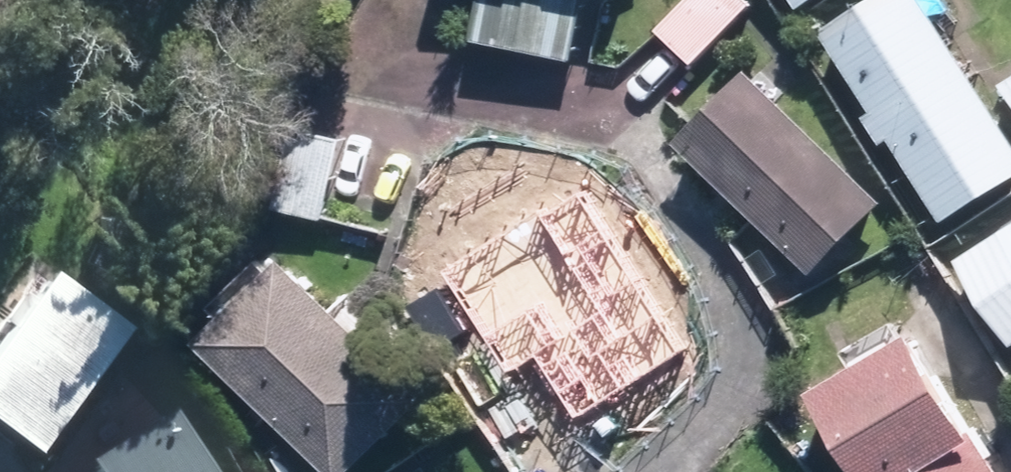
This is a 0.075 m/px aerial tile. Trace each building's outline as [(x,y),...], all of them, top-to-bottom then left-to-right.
[(469,37),(569,57),(579,0),(476,0),(469,37)] [(653,24),(689,59),(731,14),(717,0),(676,0),(653,24)] [(932,0),(878,0),(831,29),(879,105),(869,111),(888,141),(899,134),(949,214),(1010,176),(1010,127),(932,0)] [(887,195),(756,69),(686,139),(817,268),(887,195)] [(329,215),(349,134),(299,124),(291,155),(270,151),(265,149),(263,164),(256,190),(282,197),(280,202),(329,215)] [(598,173),(443,269),(493,347),(450,374),(495,446),(539,419),(561,453),(714,355),(598,173)] [(966,255),(1010,326),(1010,226),(966,255)] [(59,247),(0,330),(0,395),(48,429),(138,303),(59,247)] [(292,255),(205,339),(339,471),(356,471),(432,395),(292,255)] [(914,322),(810,381),(865,471),(1003,471),(914,322)] [(161,409),(78,461),(85,471),(201,471),(161,409)]
